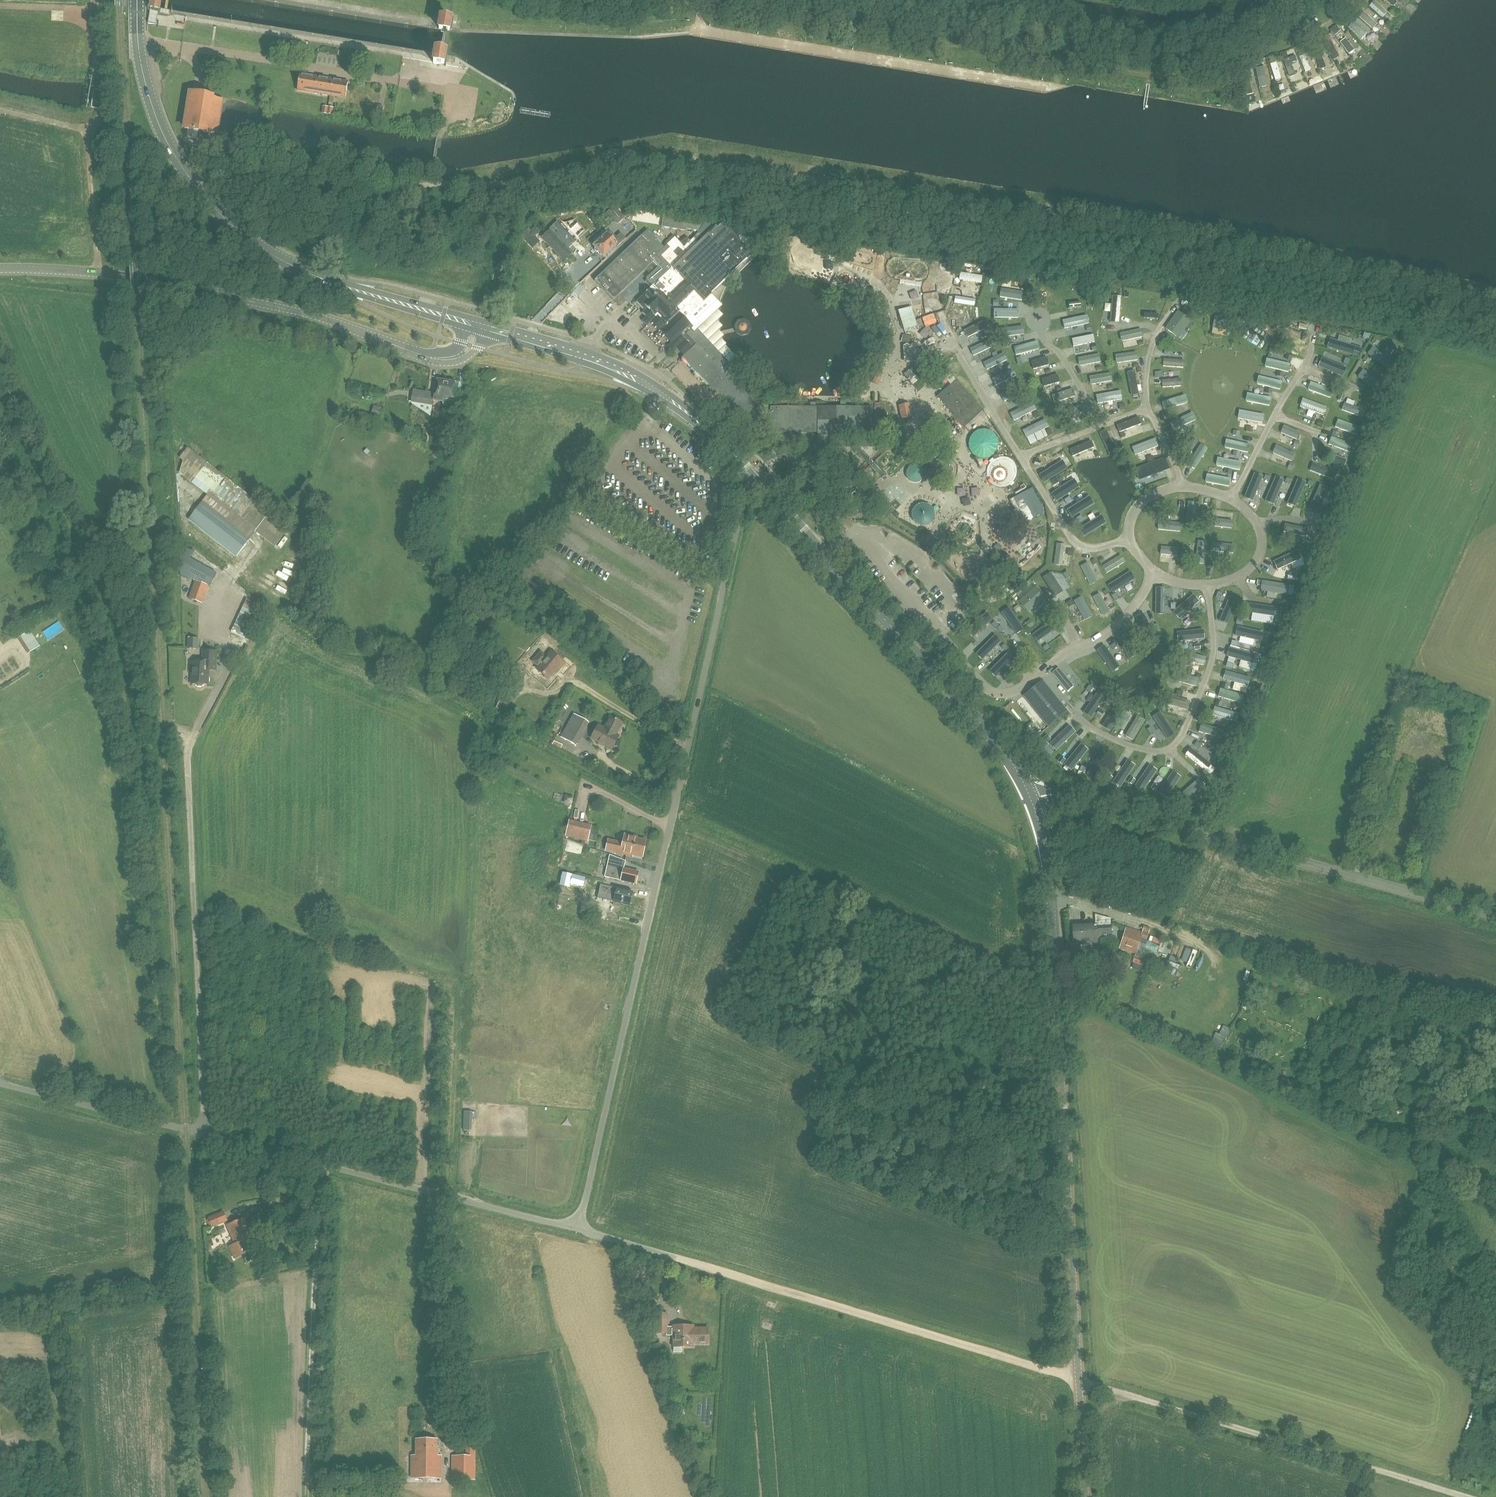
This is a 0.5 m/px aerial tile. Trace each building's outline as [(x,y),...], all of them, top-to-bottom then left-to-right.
[(161,0),(152,0),(151,7),(159,9),(161,0)] [(441,18),(439,29),(450,31),(452,20),(441,18)] [(1338,26),(1331,32),(1335,35),(1341,30),(1338,26)] [(1323,38),(1326,43),(1331,40),(1328,35),(1323,38)] [(435,52),(433,63),(444,65),(446,54),(435,52)] [(313,92),(316,77),(300,74),(297,89),(313,92)] [(330,95),(332,80),(316,77),(313,92),(330,95)] [(332,80),(330,95),(346,97),(348,82),(332,80)] [(217,133),(223,99),(190,94),(185,128),(188,129),(187,136),(214,141),(215,132),(217,133)] [(626,217),(615,205),(607,212),(617,224),(626,217)] [(706,222),(664,214),(661,227),(686,231),(687,229),(704,232),(706,222)] [(550,230),(543,237),(564,260),(571,253),(566,247),(585,230),(578,222),(559,240),(550,230)] [(595,281),(616,302),(622,296),(619,294),(652,261),(654,263),(653,263),(656,267),(657,266),(658,267),(647,278),(647,279),(645,281),(651,287),(643,295),(637,301),(645,309),(643,312),(685,356),(683,358),(697,374),(714,392),(715,393),(741,420),(745,416),(763,399),(697,329),(701,325),(691,314),(704,301),(704,302),(752,255),(746,248),(752,243),(743,233),(737,239),(722,224),(718,228),(716,226),(699,243),(694,238),(684,247),(675,237),(664,248),(647,230),(594,281),(595,281)] [(533,247),(539,241),(534,236),(540,230),(535,226),(530,230),(528,228),(521,235),(533,247)] [(604,257),(611,250),(616,245),(618,246),(626,238),(621,233),(616,237),(611,231),(608,233),(594,246),(595,248),(595,250),(597,252),(599,252),(604,257)] [(1039,300),(1042,275),(1034,274),(1031,299),(1039,300)] [(1050,304),(1060,281),(1052,278),(1042,301),(1050,304)] [(1001,289),(1000,297),(1022,300),(1023,292),(1001,289)] [(1112,296),(1110,322),(1119,323),(1121,297),(1112,296)] [(918,325),(912,306),(899,311),(905,330),(918,325)] [(994,309),(994,317),(1018,318),(1018,310),(994,309)] [(1178,312),(1166,328),(1177,336),(1188,320),(1186,318),(1188,315),(1183,311),(1181,314),(1178,312)] [(1215,314),(1213,327),(1233,330),(1235,317),(1215,314)] [(1087,315),(1063,320),(1064,328),(1089,323),(1087,315)] [(984,321),(964,331),(967,337),(987,327),(984,321)] [(1250,322),(1241,336),(1262,350),(1271,336),(1250,322)] [(1022,326),(1001,329),(1002,337),(1023,334),(1022,326)] [(1122,341),(1142,337),(1141,329),(1121,333),(1122,341)] [(904,335),(902,343),(913,345),(915,338),(904,335)] [(1093,335),(1072,339),(1074,346),(1094,342),(1093,335)] [(990,339),(970,349),(973,356),(993,346),(990,339)] [(1330,339),(1327,347),(1352,355),(1355,347),(1330,339)] [(1036,341),(1014,348),(1016,355),(1038,349),(1036,341)] [(1372,347),(1368,353),(1385,366),(1389,360),(1372,347)] [(1116,355),(1117,363),(1137,360),(1136,352),(1116,355)] [(1003,353),(983,363),(986,370),(1007,360),(1003,353)] [(1099,354),(1079,358),(1080,366),(1100,362),(1099,354)] [(926,356),(910,369),(919,379),(935,366),(926,356)] [(1047,357),(1031,361),(1033,369),(1049,365),(1047,357)] [(1322,358),(1318,366),(1342,376),(1346,368),(1322,358)] [(1183,368),(1183,360),(1164,359),(1163,366),(1183,368)] [(1265,364),(1265,366),(1288,372),(1290,364),(1267,359),(1266,361),(1265,364)] [(952,384),(956,380),(945,368),(941,372),(952,384)] [(1012,369),(992,379),(995,385),(1016,376),(1012,369)] [(1362,370),(1358,376),(1375,389),(1380,383),(1362,370)] [(1127,373),(1131,394),(1139,393),(1134,371),(1127,373)] [(1112,381),(1110,373),(1090,377),(1092,384),(1112,381)] [(1044,387),(1059,382),(1057,375),(1042,379),(1044,387)] [(1257,382),(1257,384),(1280,389),(1282,382),(1259,376),(1258,379),(1257,382)] [(436,380),(434,395),(436,396),(436,398),(444,399),(446,381),(443,381),(443,380),(438,379),(438,380),(436,380)] [(1181,386),(1180,379),(1162,380),(1163,387),(1181,386)] [(966,427),(983,412),(985,410),(957,380),(956,380),(952,384),(938,396),(966,427)] [(444,399),(443,404),(450,405),(451,398),(454,398),(456,383),(455,383),(455,381),(450,381),(450,382),(446,381),(444,399)] [(1309,387),(1308,390),(1330,398),(1333,390),(1311,382),(1310,384),(1309,387)] [(1021,385),(1001,395),(1004,401),(1024,391),(1021,385)] [(1072,389),(1052,396),(1054,403),(1075,396),(1072,389)] [(1096,395),(1098,403),(1122,399),(1120,391),(1096,395)] [(1246,399),(1246,401),(1269,405),(1271,398),(1248,393),(1247,396),(1246,399)] [(412,394),(411,402),(431,416),(433,398),(412,394)] [(1185,397),(1184,395),(1162,402),(1164,409),(1187,403),(1186,400),(1185,397)] [(1303,399),(1300,406),(1323,415),(1326,407),(1303,399)] [(1010,413),(1014,420),(1036,409),(1032,402),(1010,413)] [(910,403),(899,405),(901,418),(913,416),(910,403)] [(1357,416),(1360,409),(1344,403),(1341,410),(1357,416)] [(375,405),(371,419),(381,422),(385,408),(375,405)] [(1064,418),(1084,412),(1081,405),(1062,411),(1064,418)] [(873,408),(768,407),(768,431),(818,431),(818,437),(818,445),(804,445),(804,461),(824,461),(824,455),(833,456),(833,446),(852,446),(854,446),(873,446),(873,437),(873,408)] [(1239,410),(1238,418),(1262,423),(1263,415),(1239,410)] [(1193,415),(1191,413),(1170,423),(1174,430),(1195,420),(1194,418),(1193,415)] [(1138,417),(1117,425),(1120,432),(1140,424),(1138,417)] [(1023,430),(1026,437),(1048,427),(1045,419),(1023,430)] [(1358,433),(1359,430),(1359,428),(1337,420),(1335,427),(1357,435),(1358,433)] [(1300,432),(1284,426),(1281,433),(1297,439),(1300,432)] [(1116,450),(1106,430),(1100,434),(1109,454),(1116,450)] [(767,463),(774,456),(767,448),(770,445),(766,441),(764,444),(764,434),(754,434),(754,446),(755,449),(757,453),(767,463)] [(1328,444),(1350,452),(1351,450),(1353,447),(1353,445),(1331,437),(1328,444)] [(1155,438),(1132,447),(1135,455),(1158,446),(1155,438)] [(1225,445),(1225,447),(1248,452),(1249,445),(1226,440),(1226,442),(1225,445)] [(1090,441),(1070,449),(1073,456),(1093,448),(1090,441)] [(1202,446),(1200,445),(1188,465),(1194,469),(1207,449),(1205,448),(1202,446)] [(1291,461),(1295,454),(1276,446),(1275,448),(1274,451),(1273,453),(1291,461)] [(1165,458),(1135,469),(1139,479),(1168,467),(1165,458)] [(1217,463),(1217,465),(1240,470),(1241,462),(1218,458),(1217,460),(1217,463)] [(1062,461),(1040,475),(1044,482),(1066,468),(1062,461)] [(1313,463),(1310,470),(1332,478),(1335,470),(1313,463)] [(1254,473),(1244,497),(1252,501),(1262,476),(1254,473)] [(1206,480),(1206,482),(1229,486),(1230,479),(1207,474),(1206,477),(1206,480)] [(1275,477),(1265,501),(1273,504),(1283,480),(1275,477)] [(1074,479),(1052,494),(1056,501),(1078,487),(1074,479)] [(1297,479),(1287,503),(1295,506),(1305,482),(1297,479)] [(1321,505),(1328,489),(1328,488),(1320,485),(1309,509),(1311,509),(1317,511),(1320,505),(1321,506),(1321,505)] [(1033,492),(1031,487),(1025,490),(1009,499),(1022,523),(1029,519),(1044,511),(1033,492)] [(1089,496),(1067,510),(1071,517),(1094,503),(1089,496)] [(1188,502),(1185,524),(1193,525),(1196,503),(1188,502)] [(915,507),(913,511),(912,514),(912,518),(914,522),(916,525),(920,526),(924,527),(927,526),(930,525),(933,522),(934,519),(935,515),(934,511),(932,508),(929,506),(926,505),(922,504),(918,505),(915,507)] [(1101,515),(1079,529),(1083,536),(1106,523),(1101,515)] [(1232,521),(1215,519),(1214,526),(1231,528),(1232,521)] [(1159,521),(1158,529),(1180,531),(1181,524),(1159,521)] [(1285,523),(1283,532),(1305,536),(1307,528),(1285,523)] [(929,532),(926,537),(937,544),(940,539),(929,532)] [(1198,541),(1195,563),(1203,563),(1206,542),(1198,541)] [(1212,542),(1211,550),(1233,553),(1234,545),(1212,542)] [(1057,543),(1054,564),(1062,565),(1064,544),(1057,543)] [(1178,548),(1161,547),(1160,554),(1178,556),(1178,548)] [(1301,558),(1297,550),(1273,561),(1277,569),(1301,558)] [(195,601),(202,603),(208,585),(217,573),(180,553),(180,562),(180,575),(196,581),(190,595),(197,598),(195,601)] [(1102,566),(1106,573),(1124,562),(1120,556),(1102,566)] [(1097,581),(1088,562),(1081,566),(1090,584),(1097,581)] [(1043,577),(1055,596),(1062,591),(1050,573),(1043,577)] [(1127,573),(1108,583),(1111,590),(1131,580),(1127,573)] [(1289,588),(1289,585),(1266,582),(1265,589),(1288,593),(1288,591),(1289,588)] [(1035,588),(1020,601),(1022,604),(1022,605),(1025,608),(1027,609),(1029,611),(1044,598),(1035,588)] [(1156,588),(1155,614),(1164,614),(1164,588),(1156,588)] [(1102,615),(1109,611),(1099,593),(1093,597),(1102,615)] [(1193,595),(1173,612),(1179,619),(1199,601),(1193,595)] [(1230,596),(1219,621),(1227,624),(1238,599),(1230,596)] [(1081,597),(1074,600),(1084,620),(1091,616),(1081,597)] [(231,632),(249,640),(264,612),(247,599),(231,632)] [(1249,604),(1248,612),(1252,613),(1251,620),(1272,623),(1273,616),(1274,616),(1275,608),(1249,604)] [(1008,607),(1001,612),(1016,634),(1023,629),(1008,607)] [(986,613),(967,631),(973,637),(992,619),(986,613)] [(1144,614),(1136,617),(1145,641),(1153,638),(1144,614)] [(1054,619),(1032,635),(1037,642),(1059,626),(1054,619)] [(1031,620),(1025,624),(1029,629),(1035,626),(1031,620)] [(1237,627),(1236,635),(1261,641),(1263,633),(1237,627)] [(1204,638),(1203,630),(1177,632),(1178,641),(1204,638)] [(1124,632),(1116,636),(1129,659),(1136,655),(1124,632)] [(994,635),(976,654),(982,660),(1001,641),(994,635)] [(188,649),(199,649),(199,638),(188,638),(188,649)] [(1104,645),(1097,650),(1112,671),(1119,666),(1104,645)] [(1229,648),(1227,656),(1252,663),(1254,655),(1229,648)] [(203,662),(190,661),(189,670),(192,671),(192,684),(196,684),(198,686),(202,686),(204,684),(208,684),(208,667),(216,667),(216,651),(203,651),(203,662)] [(552,652),(547,657),(541,651),(533,661),(539,666),(537,668),(543,673),(542,673),(548,678),(554,672),(555,674),(565,663),(552,652)] [(1182,651),(1180,659),(1203,665),(1206,657),(1182,651)] [(1008,652),(989,671),(996,677),(1014,659),(1008,652)] [(1059,668),(1052,673),(1067,691),(1073,686),(1059,668)] [(1174,672),(1172,680),(1196,686),(1198,679),(1174,672)] [(1249,678),(1225,672),(1224,679),(1247,685),(1249,678)] [(1042,680),(1023,696),(1048,727),(1067,712),(1042,680)] [(1220,689),(1218,696),(1240,703),(1241,701),(1242,698),(1242,695),(1220,689)] [(1098,691),(1083,712),(1090,717),(1105,696),(1098,691)] [(1189,702),(1168,696),(1165,703),(1187,709),(1189,702)] [(1116,704),(1103,726),(1110,730),(1124,708),(1116,704)] [(1215,707),(1212,715),(1236,721),(1238,714),(1215,707)] [(1160,712),(1153,717),(1167,739),(1174,734),(1160,712)] [(617,736),(623,723),(611,717),(605,729),(598,725),(591,738),(612,749),(619,737),(617,736)] [(1144,721),(1137,717),(1126,736),(1133,740),(1144,721)] [(584,730),(570,722),(562,738),(575,745),(584,730)] [(1221,738),(1223,730),(1201,724),(1199,732),(1221,738)] [(1075,732),(1069,725),(1050,744),(1056,750),(1075,732)] [(1081,744),(1064,764),(1071,770),(1087,750),(1081,744)] [(1190,748),(1185,755),(1205,772),(1211,765),(1190,748)] [(1098,750),(1087,774),(1095,778),(1106,754),(1098,750)] [(1112,782),(1120,787),(1134,765),(1127,760),(1112,782)] [(1134,787),(1141,792),(1156,770),(1149,765),(1134,787)] [(1180,777),(1172,771),(1158,793),(1165,798),(1180,777)] [(1180,795),(1185,801),(1202,785),(1201,783),(1199,781),(1197,780),(1180,795)] [(566,836),(587,840),(590,826),(570,821),(566,836)] [(625,834),(623,841),(609,838),(606,850),(626,854),(627,853),(642,856),(646,841),(636,838),(636,837),(625,834)] [(611,855),(606,877),(636,883),(639,872),(624,868),(625,861),(611,855)] [(563,873),(560,885),(569,887),(571,875),(563,873)] [(571,884),(583,886),(585,878),(573,876),(571,884)] [(611,887),(608,900),(614,901),(613,905),(620,907),(621,903),(630,905),(630,903),(631,903),(633,898),(631,898),(633,892),(617,889),(611,887)] [(1111,933),(1110,919),(1095,915),(1096,925),(1072,926),(1073,944),(1097,942),(1096,934),(1111,933)] [(1140,938),(1146,940),(1150,928),(1144,926),(1142,933),(1126,928),(1120,948),(1136,952),(1140,938)] [(1161,940),(1157,951),(1162,953),(1166,941),(1161,940)] [(1144,1016),(1133,1012),(1131,1018),(1146,1024),(1149,1018),(1144,1016)] [(1009,1126),(1017,1118),(1008,1109),(1000,1117),(1009,1126)] [(213,1226),(226,1220),(228,1219),(225,1212),(210,1218),(213,1226)] [(249,1251),(245,1241),(251,1238),(243,1219),(228,1225),(237,1244),(230,1247),(235,1258),(249,1251)] [(647,1295),(644,1286),(634,1290),(633,1290),(637,1301),(637,1302),(644,1300),(648,1299),(647,1295)] [(671,1327),(667,1327),(667,1313),(657,1313),(656,1333),(667,1333),(667,1335),(674,1335),(674,1346),(674,1351),(682,1351),(682,1346),(693,1346),(693,1343),(708,1343),(708,1328),(699,1328),(699,1329),(693,1329),(693,1326),(680,1326),(680,1328),(674,1328),(674,1330),(671,1330),(671,1327)] [(659,1355),(665,1353),(663,1347),(657,1350),(659,1355)] [(684,1410),(682,1404),(676,1407),(676,1409),(679,1416),(683,1415),(685,1414),(684,1410)] [(412,1455),(411,1478),(441,1478),(441,1455),(437,1455),(437,1453),(439,1453),(439,1449),(437,1449),(437,1447),(439,1447),(439,1442),(437,1442),(437,1439),(416,1439),(416,1455),(412,1455)] [(452,1455),(452,1479),(475,1479),(475,1442),(467,1442),(466,1456),(452,1455)]
